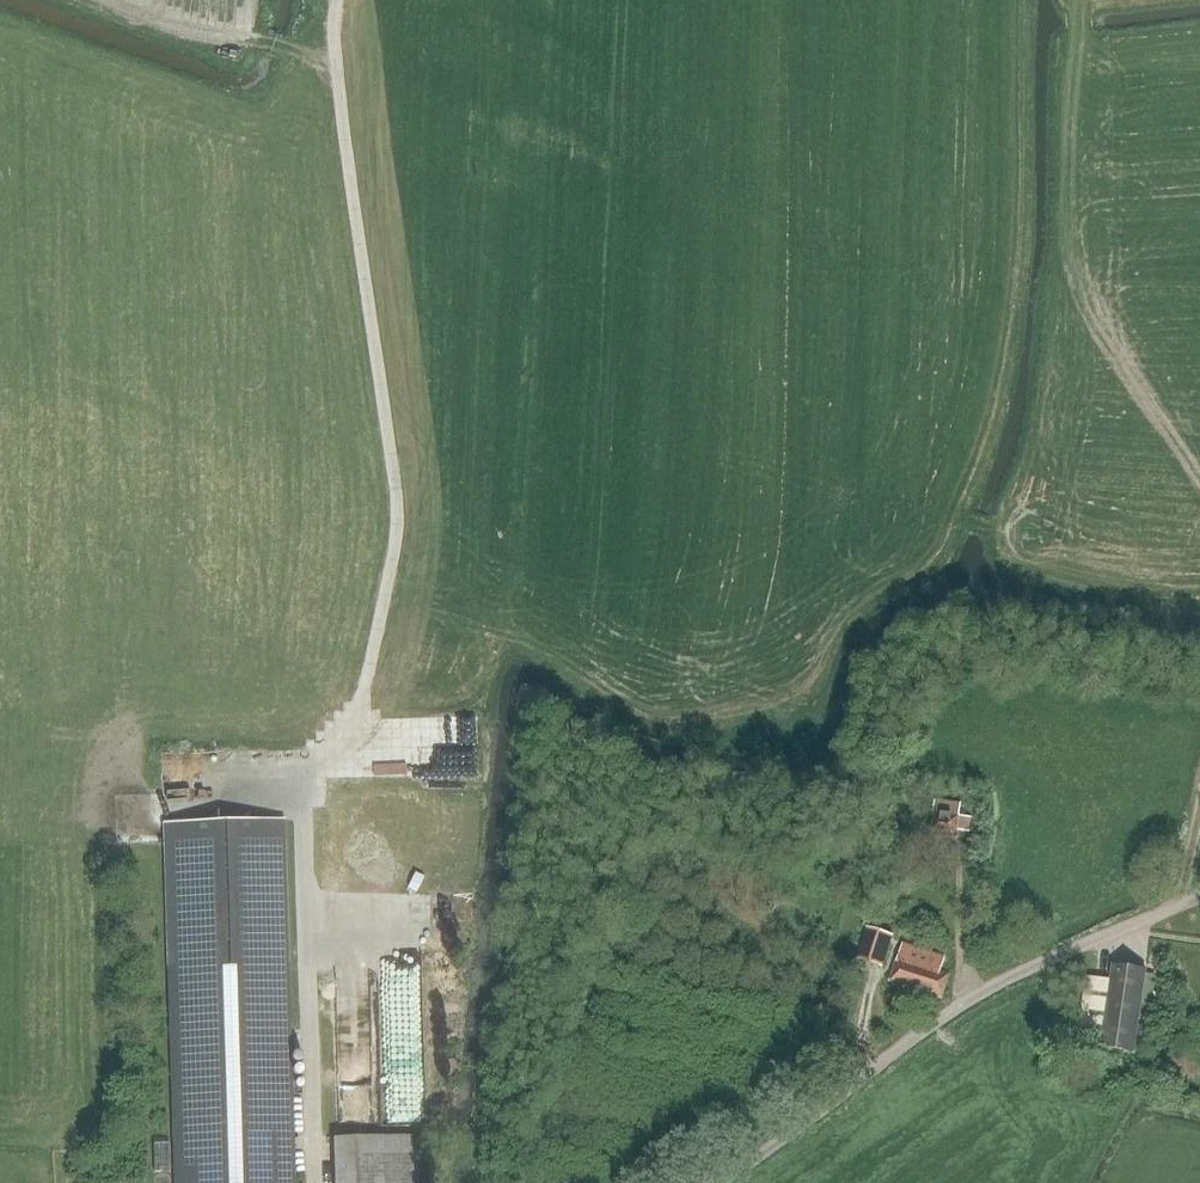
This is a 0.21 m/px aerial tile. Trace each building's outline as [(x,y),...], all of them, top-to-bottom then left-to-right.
[(934,800),(929,836),(956,840),(958,830),(970,832),(972,818),(960,816),(962,804),(934,800)] [(284,819),(163,822),(174,1182),(294,1182),(284,819)] [(882,967),(892,935),(867,927),(857,959),(882,967)] [(941,998),(949,975),(940,972),(945,958),(902,944),(890,982),(941,998)] [(1133,1051),(1145,971),(1112,966),(1100,1047),(1133,1051)] [(416,1135),(334,1138),(335,1182),(417,1182),(416,1135)]
